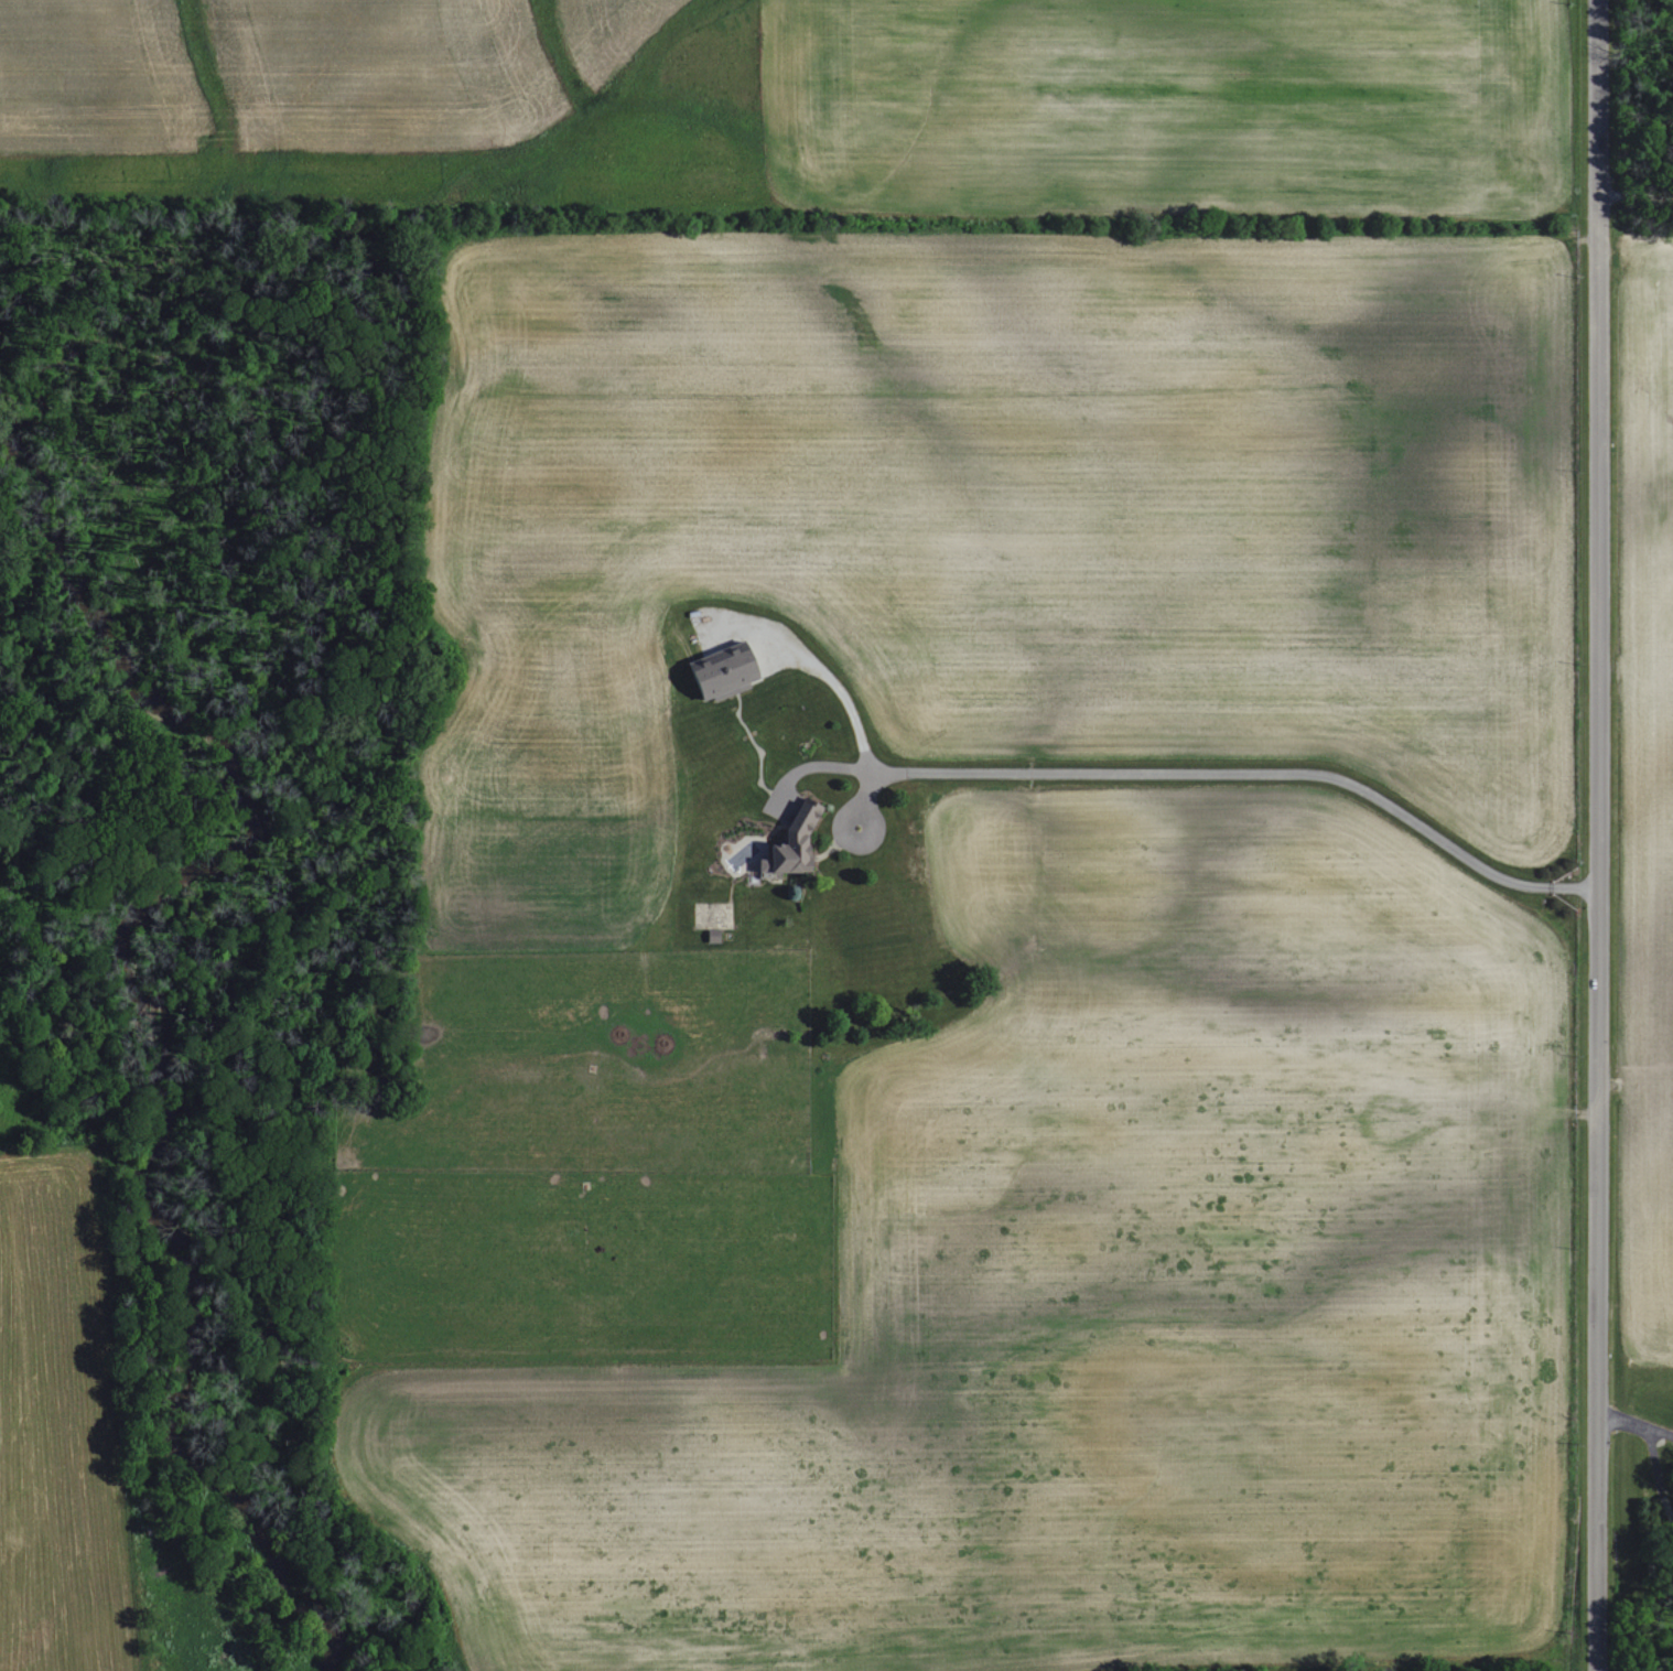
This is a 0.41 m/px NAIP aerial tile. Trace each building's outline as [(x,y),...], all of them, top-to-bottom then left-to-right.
[(713,702),(748,687),(746,681),(754,678),(739,644),(683,668),(697,701),(710,696),(713,702)]
